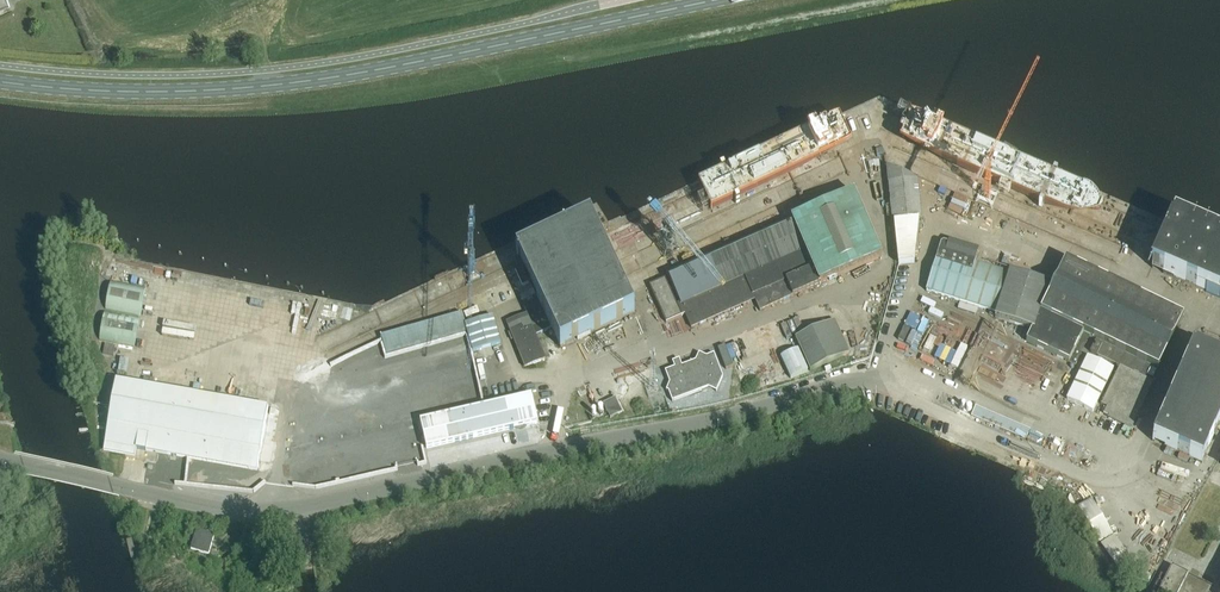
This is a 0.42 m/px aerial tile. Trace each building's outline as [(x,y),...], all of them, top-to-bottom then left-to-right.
[(6,0),(0,0),(0,13),(10,8),(6,0)] [(872,181),(885,178),(883,165),(878,166),(877,160),(884,159),(880,136),(864,139),(872,181)] [(922,219),(918,179),(886,165),(888,193),(891,222),(893,222),(919,219),(922,219)] [(791,220),(793,225),(669,279),(680,304),(676,305),(665,279),(649,286),(666,323),(685,314),(691,328),(755,300),(760,311),(882,258),(853,192),(791,220)] [(1174,218),(1171,223),(1170,222),(1150,268),(1219,298),(1219,238),(1174,218)] [(516,254),(539,303),(524,309),(526,314),(507,322),(525,367),(545,359),(535,335),(552,329),(560,347),(634,313),(590,219),(516,254)] [(893,222),(898,264),(914,263),(919,219),(893,222)] [(1119,366),(1125,354),(1150,302),(1065,261),(1053,286),(975,261),(978,251),(949,242),(948,245),(944,243),(939,246),(924,291),(996,314),(994,318),(1032,330),(1026,342),(1069,362),(1075,365),(1090,337),(1096,340),(1103,343),(1097,355),(1119,366)] [(106,309),(140,316),(146,288),(111,281),(106,309)] [(1125,354),(1119,366),(1101,404),(1107,408),(1103,418),(1130,431),(1153,382),(1152,382),(1183,318),(1150,302),(1125,354)] [(140,319),(105,312),(99,340),(134,347),(140,319)] [(464,323),(466,331),(472,351),(500,343),(491,314),(464,323)] [(834,320),(795,339),(810,372),(850,353),(834,320)] [(361,343),(366,357),(383,351),(378,338),(361,343)] [(1090,352),(1097,355),(1103,343),(1096,340),(1090,352)] [(416,350),(420,364),(436,359),(434,353),(451,348),(449,341),(416,350)] [(1153,440),(1167,446),(1203,462),(1219,422),(1219,353),(1194,341),(1151,439),(1153,440)] [(733,367),(725,346),(718,349),(726,370),(733,367)] [(808,371),(798,349),(781,357),(791,379),(808,371)] [(347,354),(351,365),(362,361),(357,350),(347,354)] [(668,391),(672,401),(708,388),(716,392),(722,377),(714,355),(706,358),(699,354),(695,361),(682,367),(680,362),(673,364),(675,368),(665,371),(669,383),(666,391),(668,391)] [(1088,357),(1067,400),(1093,412),(1114,369),(1088,357)] [(152,387),(145,385),(116,380),(103,450),(136,456),(138,449),(258,471),(269,408),(152,387)] [(531,396),(470,410),(466,391),(452,394),(455,408),(465,405),(467,411),(420,422),(426,450),(477,438),(532,425),(538,424),(531,396)] [(622,413),(615,398),(603,404),(610,418),(622,413)] [(1150,478),(1146,489),(1160,495),(1164,484),(1150,478)] [(197,530),(191,549),(209,555),(215,535),(197,530)] [(1153,591),(1219,591),(1219,574),(1213,588),(1172,567),(1166,579),(1161,576),(1153,591)]
